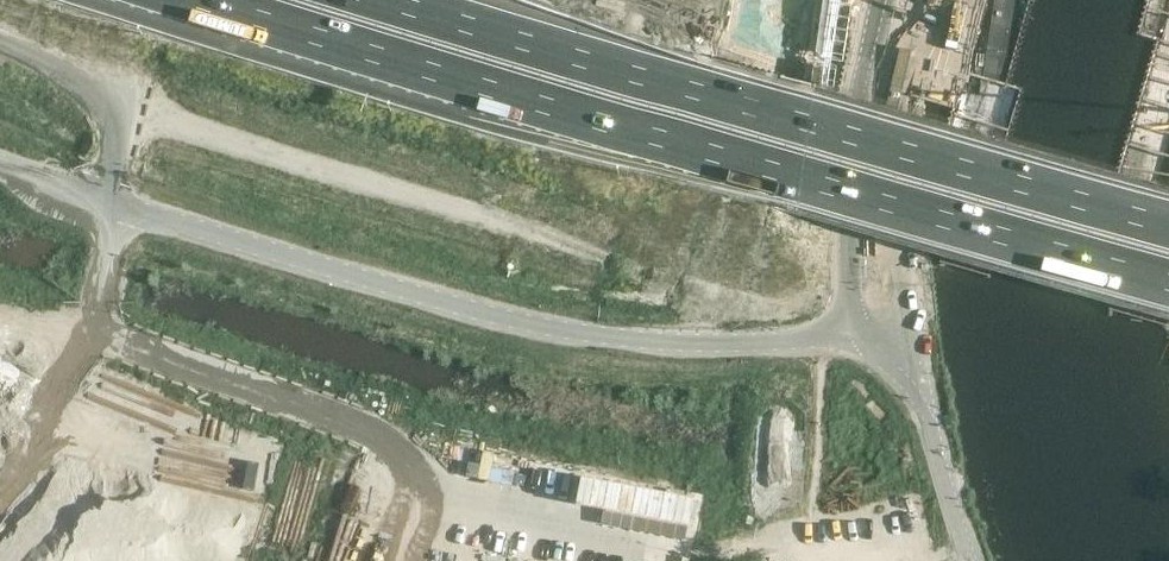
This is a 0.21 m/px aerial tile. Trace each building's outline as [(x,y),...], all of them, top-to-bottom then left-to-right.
[(543,560),(544,560),(625,537),(602,459),(520,483),(543,560)] [(691,532),(605,560),(701,560),(691,532)]
